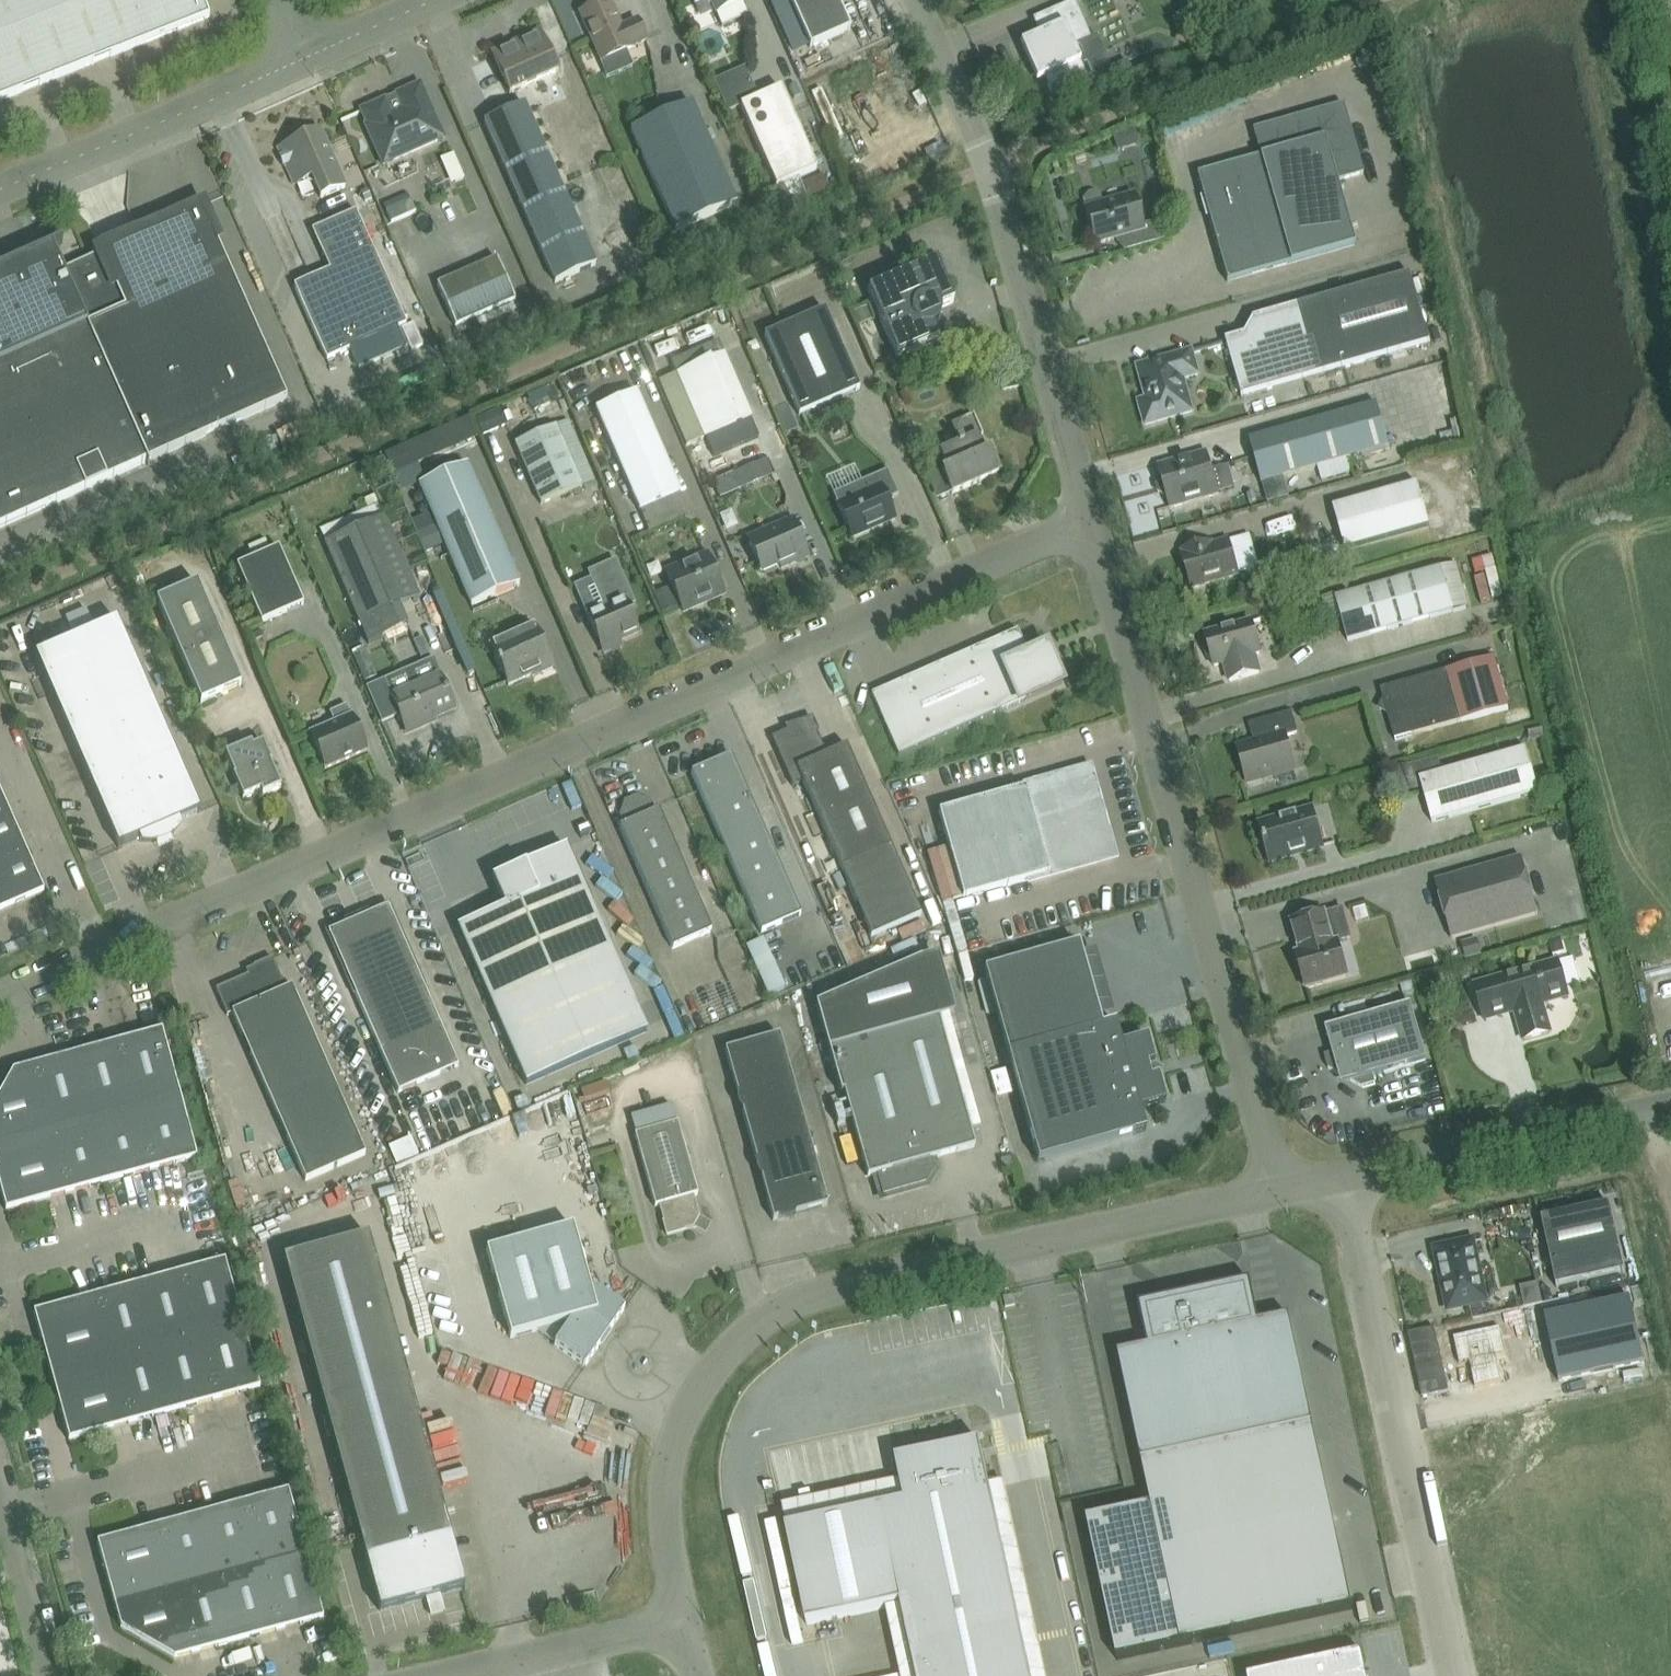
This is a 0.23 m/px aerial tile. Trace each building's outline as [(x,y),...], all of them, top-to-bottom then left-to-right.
[(209,18),(202,0),(0,0),(0,101),(209,18)] [(609,0),(579,14),(599,58),(623,47),(625,52),(635,47),(634,46),(646,41),(637,21),(622,28),(609,0)] [(716,14),(722,27),(747,15),(742,3),(741,0),(710,0),(716,14)] [(810,48),(850,31),(836,0),(788,0),(810,48)] [(1080,62),(1073,46),(1090,39),(1074,2),(1033,20),(1040,35),(1020,44),(1036,82),(1044,78),(1052,95),(1087,79),(1079,62),(1080,62)] [(889,12),(879,15),(886,34),(896,31),(889,12)] [(520,46),(493,58),(510,94),(558,73),(539,32),(517,41),(520,46)] [(745,70),(714,83),(727,113),(741,107),(742,106),(740,101),(755,94),(745,70)] [(443,138),(426,100),(420,85),(397,95),(398,97),(385,103),(384,101),(362,111),(368,126),(366,127),(383,165),(443,138)] [(742,106),(741,107),(776,188),(816,170),(780,89),(742,106)] [(692,104),(631,131),(676,231),(736,205),(692,104)] [(525,105),(484,123),(555,283),(596,265),(525,105)] [(345,188),(323,137),(309,142),(307,136),(278,149),(281,156),(279,157),(283,167),(286,166),(294,185),(312,178),(321,198),(345,188)] [(1354,245),(1336,182),(1324,138),(1196,174),(1227,281),(1354,245)] [(1143,231),(1142,225),(1133,195),(1102,204),(1100,195),(1094,192),(1088,194),(1083,200),(1086,208),(1084,209),(1095,245),(1115,239),(1143,231)] [(140,236),(155,271),(116,289),(115,289),(114,290),(113,287),(99,255),(63,271),(53,248),(63,244),(62,242),(47,248),(46,248),(47,249),(28,257),(30,261),(17,267),(15,263),(0,270),(0,528),(146,462),(148,466),(149,466),(148,462),(287,399),(202,208),(140,236)] [(294,287),(326,361),(406,325),(356,211),(327,224),(333,238),(320,248),(329,271),(294,287)] [(1168,239),(1163,220),(1163,219),(1149,223),(1155,243),(1168,239)] [(437,286),(455,327),(515,301),(497,260),(437,286)] [(936,261),(867,291),(897,359),(938,341),(932,327),(935,326),(938,323),(940,319),(941,316),(941,312),(940,309),(953,303),(936,261)] [(1431,344),(1410,275),(1358,289),(1359,291),(1350,306),(1333,296),(1253,319),(1253,321),(1254,321),(1245,336),(1244,335),(1225,341),(1241,398),(1431,344)] [(824,310),(764,336),(799,416),(859,390),(824,310)] [(1192,412),(1186,391),(1183,379),(1198,375),(1191,352),(1138,367),(1143,385),(1146,385),(1150,399),(1139,402),(1146,425),(1184,414),(1192,412)] [(753,419),(724,353),(676,374),(705,440),(753,419)] [(636,392),(596,410),(640,511),(680,494),(636,392)] [(1261,483),(1325,465),(1389,447),(1377,405),(1249,441),(1261,483)] [(1433,412),(1436,425),(1461,419),(1458,406),(1433,412)] [(970,413),(972,417),(953,425),(960,441),(956,443),(958,446),(940,454),(946,468),(948,471),(943,473),(952,494),(998,474),(989,453),(984,455),(977,439),(982,437),(971,413),(970,413)] [(570,419),(514,442),(544,515),(600,492),(570,419)] [(714,438),(720,471),(744,467),(737,433),(714,438)] [(432,451),(406,464),(415,481),(441,468),(432,451)] [(1228,465),(1212,470),(1207,453),(1158,467),(1161,480),(1160,481),(1156,487),(1158,493),(1164,496),(1166,495),(1169,508),(1219,494),(1218,492),(1234,488),(1228,465)] [(766,459),(731,474),(737,490),(773,475),(766,459)] [(467,465),(419,485),(435,523),(444,543),(471,606),(519,586),(467,465)] [(852,538),(895,520),(886,501),(898,495),(887,471),(833,494),(852,538)] [(1430,526),(1418,485),(1334,509),(1346,550),(1430,526)] [(384,517),(325,543),(360,625),(369,645),(408,628),(400,608),(420,599),(403,561),(391,533),(385,517),(384,517)] [(791,520),(747,539),(762,573),(789,561),(791,565),(808,558),(791,520)] [(1229,541),(1212,546),(1211,543),(1182,551),(1183,554),(1182,554),(1192,588),(1238,575),(1229,541)] [(279,548),(236,566),(261,623),(304,605),(279,548)] [(704,598),(722,590),(706,555),(666,572),(681,608),(686,606),(690,609),(703,603),(704,598)] [(638,632),(627,607),(634,604),(615,561),(588,573),(605,610),(588,618),(601,648),(638,632)] [(1441,569),(1336,599),(1348,641),(1453,611),(1441,569)] [(197,584),(156,601),(201,704),(242,686),(197,584)] [(117,621),(35,656),(118,848),(139,839),(140,842),(146,842),(151,842),(156,841),(169,835),(173,832),(177,829),(180,824),(179,822),(200,813),(117,621)] [(1230,682),(1259,673),(1254,655),(1260,653),(1252,622),(1205,636),(1208,645),(1205,646),(1204,649),(1206,656),(1209,658),(1211,657),(1214,667),(1224,664),(1230,682)] [(534,627),(514,636),(516,641),(493,651),(498,663),(496,664),(498,668),(500,667),(508,686),(532,675),(533,677),(552,668),(534,627)] [(1017,631),(871,695),(898,756),(1062,684),(1046,647),(1028,655),(1017,631)] [(454,709),(439,676),(433,661),(408,672),(415,687),(391,697),(407,733),(425,725),(423,723),(454,709)] [(1447,671),(1381,690),(1384,701),(1380,709),(1387,713),(1395,741),(1461,722),(1447,671)] [(367,751),(352,716),(351,717),(347,705),(329,713),(334,724),(310,735),(325,769),(367,751)] [(1297,733),(1291,713),(1256,723),(1260,736),(1256,742),(1237,748),(1247,783),(1295,769),(1285,736),(1297,733)] [(826,755),(817,734),(811,721),(771,738),(792,786),(802,782),(841,870),(871,937),(872,938),(921,916),(846,746),(826,755)] [(251,744),(225,755),(234,777),(233,777),(243,800),(260,792),(262,796),(281,788),(270,764),(271,763),(269,757),(270,756),(267,750),(266,750),(263,744),(253,748),(251,744)] [(1526,749),(1419,779),(1432,822),(1538,792),(1526,749)] [(761,934),(801,916),(731,756),(690,773),(761,934)] [(1088,771),(1012,792),(939,813),(963,899),(1112,857),(1088,771)] [(44,893),(0,794),(0,912),(44,893)] [(619,827),(628,847),(672,949),(712,932),(659,809),(654,812),(651,803),(637,797),(625,802),(620,817),(623,825),(619,827)] [(1323,847),(1312,810),(1259,825),(1269,862),(1323,847)] [(457,928),(526,1085),(647,1032),(565,848),(493,880),(505,908),(457,928)] [(1537,914),(1521,857),(1435,882),(1451,939),(1537,914)] [(423,986),(422,987),(388,907),(329,933),(355,992),(354,993),(398,1094),(459,1067),(423,986)] [(1348,977),(1338,941),(1333,942),(1325,913),(1291,922),(1300,952),(1295,953),(1306,989),(1348,977)] [(763,939),(781,990),(799,984),(781,932),(763,939)] [(1146,1066),(1154,1063),(1147,1037),(1121,1045),(1115,1024),(1102,1027),(1079,945),(984,972),(1038,1162),(1145,1131),(1139,1110),(1165,1103),(1158,1076),(1150,1079),(1146,1066)] [(292,986),(286,989),(272,958),(254,966),(256,972),(216,990),(227,1016),(232,1014),(305,1181),(366,1155),(292,986)] [(974,1147),(938,1019),(922,962),(819,1006),(832,1050),(868,1177),(872,1176),(876,1175),(882,1196),(926,1184),(934,1170),(932,1159),(936,1158),(974,1147)] [(1558,962),(1474,986),(1483,1019),(1516,1009),(1525,1040),(1549,1033),(1540,1003),(1568,995),(1558,962)] [(179,1014),(176,1002),(166,1005),(169,1016),(179,1014)] [(1326,1029),(1333,1053),(1325,1056),(1328,1068),(1338,1074),(1342,1085),(1353,1082),(1363,1087),(1375,1084),(1373,1076),(1427,1061),(1411,1005),(1326,1029)] [(162,1031),(13,1072),(0,1094),(0,1190),(6,1211),(197,1159),(162,1031)] [(725,1050),(773,1221),(828,1205),(779,1035),(725,1050)] [(650,1124),(689,1114),(685,1099),(646,1109),(650,1124)] [(701,1221),(700,1217),(694,1196),(697,1195),(677,1123),(635,1135),(655,1207),(659,1206),(667,1235),(698,1227),(701,1221)] [(1014,1168),(1011,1157),(1000,1160),(1003,1171),(1014,1168)] [(1610,1205),(1542,1220),(1557,1288),(1624,1273),(1610,1205)] [(572,1228),(486,1252),(510,1338),(536,1331),(555,1344),(554,1346),(585,1367),(625,1309),(594,1288),(591,1292),(572,1228)] [(465,1588),(368,1236),(283,1260),(380,1612),(426,1599),(430,1614),(444,1610),(440,1595),(465,1588)] [(1472,1242),(1435,1250),(1448,1310),(1485,1302),(1481,1282),(1484,1281),(1480,1261),(1476,1262),(1472,1242)] [(260,1388),(225,1260),(34,1313),(69,1441),(260,1388)] [(1313,1426),(1289,1317),(1260,1323),(1253,1294),(1251,1294),(1251,1295),(1209,1304),(1207,1294),(1208,1293),(1207,1291),(1139,1306),(1148,1348),(1118,1354),(1142,1463),(1151,1505),(1086,1519),(1117,1660),(1353,1609),(1313,1426)] [(1630,1299),(1545,1317),(1554,1360),(1558,1379),(1559,1382),(1594,1374),(1613,1370),(1644,1363),(1630,1299)] [(1501,1327),(1453,1337),(1459,1365),(1469,1363),(1474,1388),(1502,1382),(1497,1357),(1507,1355),(1501,1327)] [(1435,1328),(1408,1334),(1423,1399),(1449,1393),(1435,1328)] [(500,1361),(493,1389),(540,1401),(547,1373),(500,1361)] [(596,1406),(592,1416),(603,1420),(607,1410),(596,1406)] [(556,1424),(558,1410),(536,1408),(535,1422),(556,1424)] [(807,1625),(901,1605),(917,1675),(1031,1675),(980,1442),(896,1460),(905,1503),(786,1529),(807,1625)] [(174,1660),(323,1619),(288,1491),(97,1543),(120,1629),(174,1660)] [(1254,1675),(1367,1675),(1362,1653),(1254,1675)]
